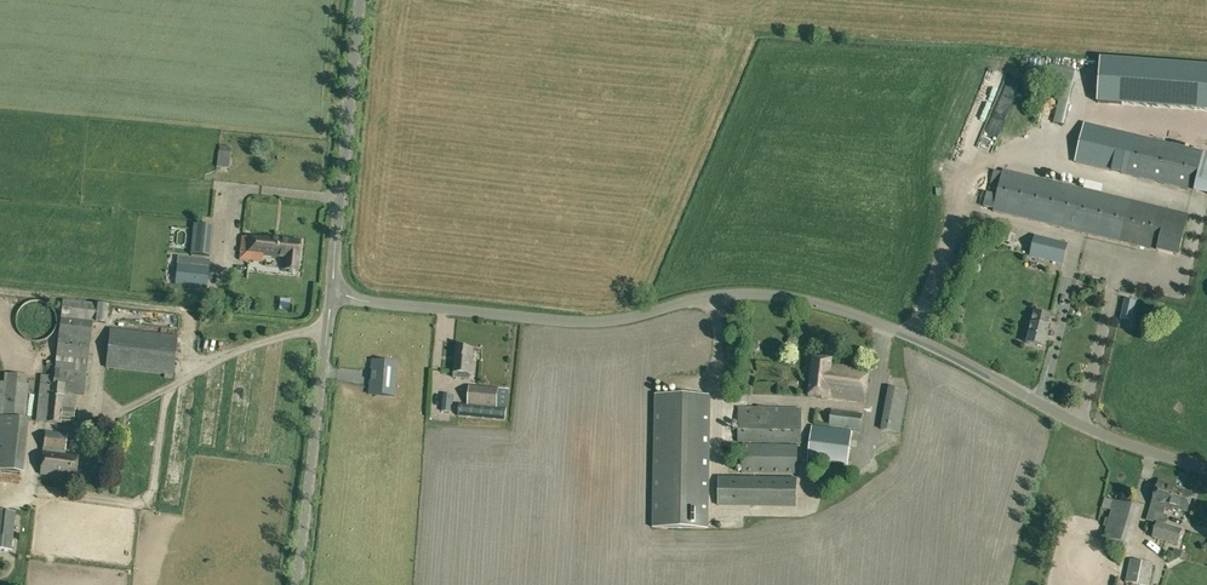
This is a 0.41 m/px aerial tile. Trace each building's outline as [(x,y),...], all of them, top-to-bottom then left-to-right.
[(1097,100),(1206,108),(1206,64),(1100,56),(1097,100)] [(1050,64),(1047,77),(1063,81),(1053,122),(1063,125),(1077,71),(1050,64)] [(1085,123),(1075,163),(1206,194),(1206,153),(1085,123)] [(215,165),(227,165),(228,143),(216,142),(215,165)] [(993,212),(1178,256),(1188,215),(1003,170),(1003,173),(994,171),(990,190),(998,192),(993,212)] [(987,193),(983,208),(993,210),(996,195),(987,193)] [(191,254),(210,256),(213,226),(194,224),(191,254)] [(1004,232),(1002,241),(1013,244),(1016,235),(1004,232)] [(286,259),(285,270),(297,271),(301,241),(265,237),(264,240),(242,237),(240,259),(263,262),(263,256),(286,259)] [(1035,237),(1030,257),(1062,264),(1067,244),(1035,237)] [(176,285),(207,288),(210,259),(179,256),(176,285)] [(1125,300),(1122,314),(1132,316),(1135,302),(1125,300)] [(20,309),(17,313),(16,317),(16,321),(16,326),(17,330),(20,334),(23,337),(27,339),(31,341),(35,342),(39,341),(44,340),(48,338),(51,335),(54,332),(55,328),(56,323),(56,319),(55,314),(53,311),(51,307),(47,304),(43,302),(39,301),(35,301),(30,302),(26,303),(23,306),(20,309)] [(73,427),(77,396),(84,397),(94,323),(106,325),(109,307),(63,301),(54,377),(41,375),(36,421),(73,427)] [(1027,344),(1044,348),(1051,316),(1035,312),(1032,324),(1027,323),(1023,340),(1028,341),(1027,344)] [(106,369),(165,376),(164,378),(173,379),(178,336),(111,329),(106,369)] [(454,378),(465,379),(466,374),(474,375),(475,363),(472,363),(473,349),(457,348),(454,373),(454,378)] [(869,370),(831,365),(832,360),(813,358),(808,397),(827,399),(828,397),(865,402),(869,370)] [(396,362),(372,360),(369,394),(393,396),(396,362)] [(4,382),(0,382),(0,470),(23,473),(29,420),(25,419),(29,385),(26,385),(27,376),(4,374),(4,382)] [(508,390),(470,386),(468,405),(459,405),(458,417),(505,421),(508,390)] [(909,391),(889,387),(881,430),(901,433),(909,391)] [(450,412),(452,395),(443,394),(442,411),(450,412)] [(652,529),(708,529),(710,397),(655,396),(652,529)] [(738,443),(801,443),(801,409),(738,409),(738,443)] [(829,427),(854,430),(854,433),(860,433),(863,415),(832,410),(829,427)] [(807,462),(848,466),(853,432),(811,427),(807,462)] [(186,439),(186,431),(174,432),(174,440),(186,439)] [(41,474),(75,478),(78,457),(64,456),(67,435),(46,432),(41,474)] [(796,474),(797,446),(743,445),(742,473),(796,474)] [(796,479),(719,478),(718,506),(796,507),(796,479)] [(1162,516),(1164,509),(1169,492),(1172,493),(1173,488),(1175,489),(1175,488),(1176,486),(1159,481),(1152,505),(1151,509),(1156,511),(1152,522),(1156,523),(1156,522),(1164,524),(1166,517),(1162,516)] [(1169,492),(1164,509),(1171,511),(1172,508),(1187,513),(1193,494),(1175,488),(1175,489),(1173,488),(1172,493),(1169,492)] [(1103,539),(1129,547),(1140,509),(1113,501),(1103,539)] [(11,551),(16,514),(0,512),(0,550),(11,551)] [(1156,522),(1156,523),(1152,538),(1179,546),(1183,530),(1164,524),(1156,522)] [(1182,552),(1174,549),(1172,556),(1180,558),(1182,552)] [(1154,565),(1130,560),(1125,582),(1139,584),(1150,584),(1154,565)]
